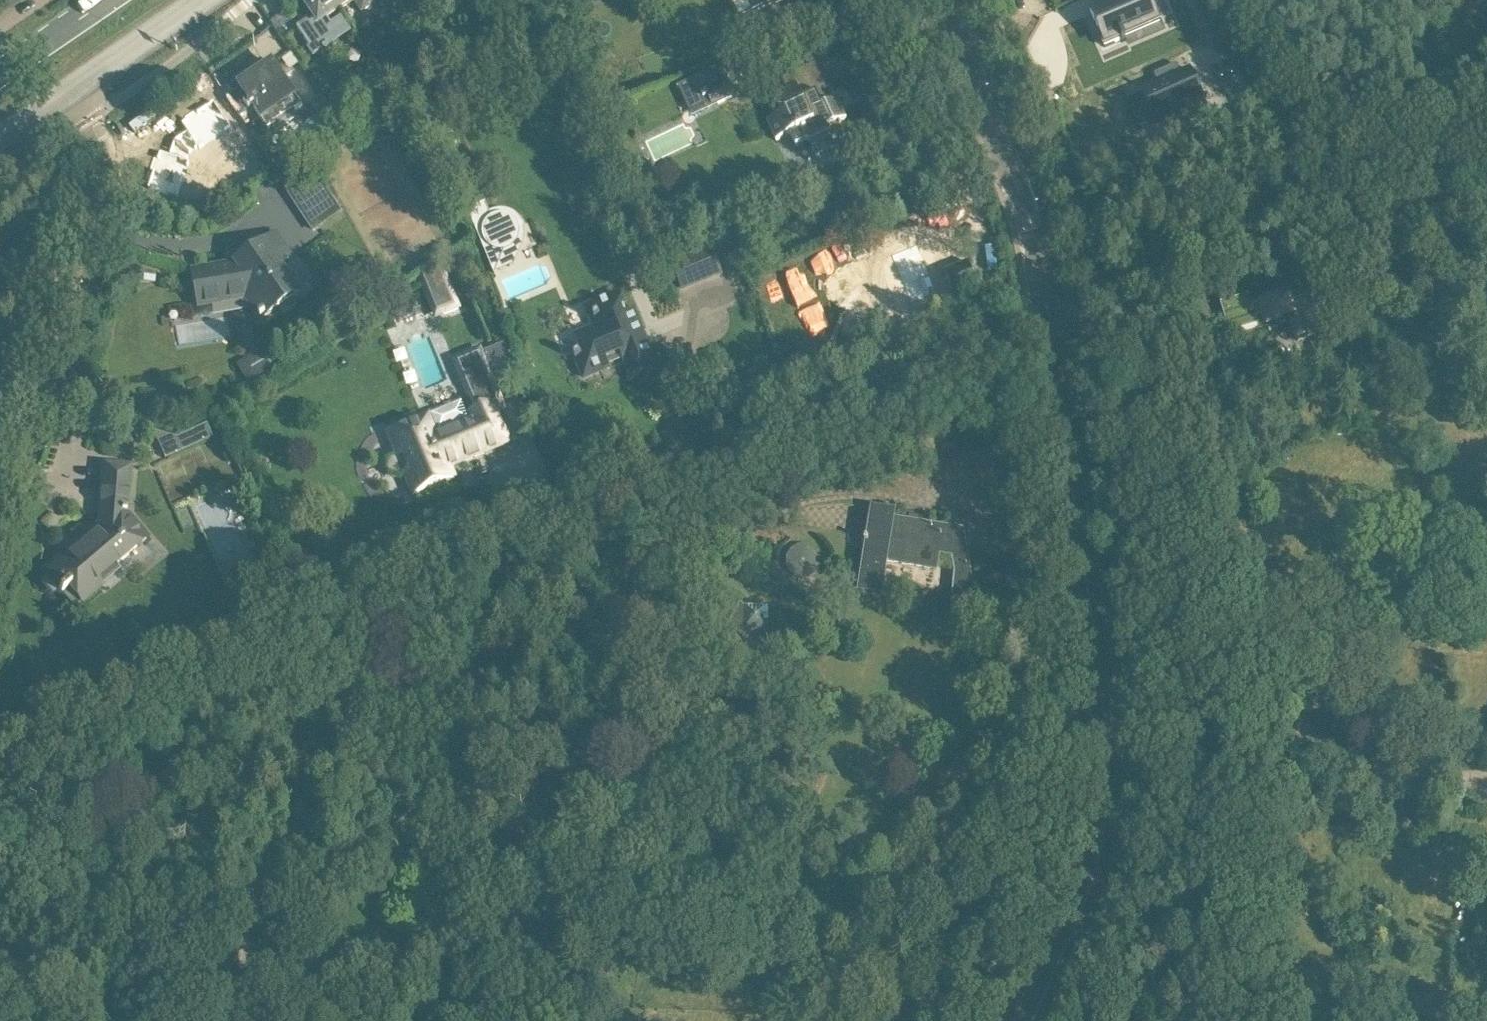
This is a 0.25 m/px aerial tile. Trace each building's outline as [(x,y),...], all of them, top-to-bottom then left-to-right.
[(315,18),(306,24),(298,30),(315,54),(322,48),(340,36),(336,30),(327,18),(340,9),(334,0),(303,0),(315,18)] [(340,9),(353,0),(334,0),(340,9)] [(362,12),(379,0),(354,0),(362,12)] [(739,21),(788,0),(730,0),(739,21)] [(1090,14),(1098,33),(1099,33),(1105,47),(1115,42),(1115,43),(1121,40),(1122,42),(1126,41),(1125,39),(1151,28),(1160,24),(1150,0),(1111,0),(1113,4),(1106,7),(1090,14)] [(253,80),(227,98),(247,127),(260,117),(269,129),(303,106),(284,78),(273,62),(251,77),(253,80)] [(809,141),(816,156),(836,147),(833,140),(845,134),(839,121),(847,117),(838,98),(823,105),(817,93),(828,88),(816,62),(782,78),(787,89),(777,94),(783,107),(779,110),(781,114),(767,121),(776,140),(790,134),(796,147),(809,141)] [(1158,84),(1142,91),(1156,124),(1186,110),(1191,121),(1207,114),(1202,103),(1204,102),(1190,69),(1181,73),(1177,64),(1154,74),(1158,84)] [(692,117),(737,96),(722,66),(678,86),(692,117)] [(323,98),(312,105),(317,113),(329,106),(323,98)] [(188,131),(175,140),(190,151),(198,146),(199,147),(230,126),(214,102),(198,112),(195,108),(185,115),(188,120),(183,123),(188,131)] [(155,169),(149,188),(177,197),(189,162),(187,161),(190,151),(175,140),(170,155),(161,152),(159,158),(154,156),(150,168),(155,169)] [(342,213),(318,175),(289,194),(313,232),(342,213)] [(494,209),(490,211),(486,202),(467,210),(495,276),(497,271),(515,264),(524,242),(526,235),(526,231),(525,226),(523,222),(521,218),(518,215),(515,212),(511,210),(506,209),(502,208),(498,209),(494,209)] [(200,306),(243,298),(259,321),(299,292),(280,264),(291,256),(277,237),(266,244),(265,243),(237,263),(238,263),(194,272),(200,306)] [(712,246),(670,263),(682,292),(724,275),(712,246)] [(875,294),(884,315),(892,312),(896,322),(915,314),(919,322),(932,317),(929,309),(979,288),(968,263),(906,288),(903,283),(875,294)] [(443,268),(442,268),(431,272),(426,274),(427,275),(436,298),(437,297),(444,314),(459,308),(456,302),(443,268)] [(1290,315),(1297,337),(1304,335),(1305,338),(1318,334),(1313,318),(1307,319),(1304,310),(1305,310),(1299,289),(1259,301),(1266,322),(1290,315)] [(575,356),(576,359),(584,378),(608,368),(605,360),(622,353),(633,379),(643,375),(644,379),(659,373),(633,312),(627,314),(619,294),(587,307),(596,328),(578,335),(585,352),(575,356)] [(1258,326),(1255,318),(1260,317),(1256,307),(1251,309),(1247,298),(1220,308),(1230,336),(1258,326)] [(237,364),(251,387),(285,367),(271,344),(237,364)] [(387,466),(387,467),(387,468),(387,469),(387,470),(387,471),(388,472),(388,473),(389,473),(389,474),(390,475),(391,475),(391,476),(392,476),(393,477),(394,477),(395,477),(395,478),(396,478),(397,478),(398,478),(399,478),(400,478),(401,478),(401,477),(402,477),(405,476),(414,496),(431,488),(455,478),(451,467),(474,458),(510,443),(502,424),(494,404),(468,414),(463,402),(430,416),(429,415),(387,432),(397,455),(394,456),(393,456),(393,457),(392,457),(391,457),(391,458),(390,458),(390,459),(389,459),(389,460),(388,460),(388,461),(388,462),(387,462),(387,463),(387,464),(387,465),(387,466)] [(184,455),(214,442),(206,425),(177,437),(184,455)] [(72,553),(53,569),(66,584),(81,602),(120,569),(116,564),(147,538),(126,514),(130,467),(124,467),(104,465),(99,525),(89,533),(94,539),(75,556),(72,553)] [(935,573),(936,571),(938,572),(940,556),(952,558),(954,572),(953,586),(962,598),(972,591),(962,532),(918,525),(919,520),(894,517),(895,511),(873,508),(859,595),(882,599),(887,565),(935,573)] [(792,553),(789,560),(789,567),(793,573),(799,576),(806,576),(812,572),(816,566),(815,559),(812,553),(805,549),(798,550),(792,553)] [(589,567),(585,558),(575,562),(579,571),(589,567)] [(646,586),(635,588),(636,603),(648,602),(646,586)] [(742,601),(726,593),(698,651),(714,659),(719,649),(737,657),(750,631),(769,631),(769,607),(745,607),(740,605),(742,601)]
